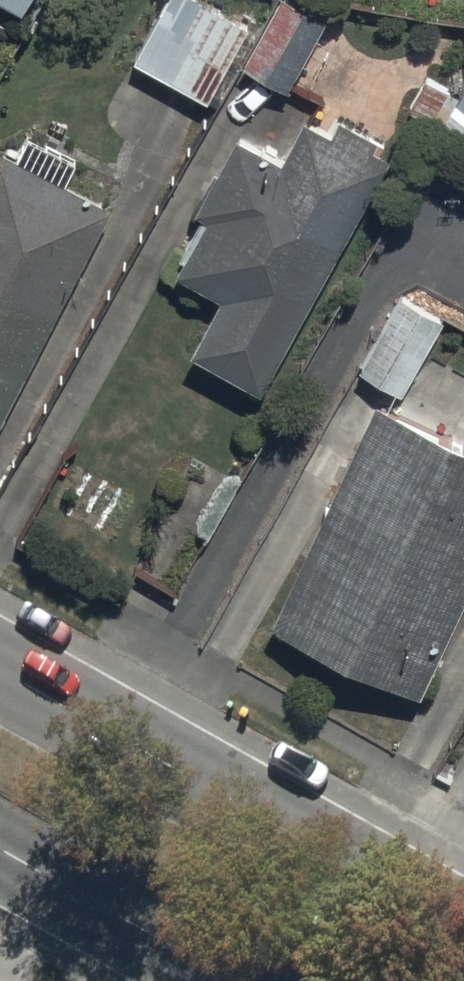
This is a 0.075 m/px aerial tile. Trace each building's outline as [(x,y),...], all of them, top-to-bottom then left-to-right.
[(21,19),(32,0),(0,0),(0,7),(21,19)] [(248,32),(189,0),(169,0),(134,65),(209,105),(248,32)] [(283,0),(279,0),(241,68),(289,94),(327,25),(283,0)] [(454,109),(463,116),(463,95),(454,109)] [(190,354),(259,394),(390,162),(376,154),(381,145),(342,123),(334,138),(306,122),(283,164),(238,139),(195,215),(211,223),(179,280),(219,302),(190,354)] [(112,213),(67,190),(78,169),(21,140),(10,161),(0,156),(0,430),(112,213)] [(403,394),(442,323),(399,300),(361,371),(403,394)] [(463,604),(463,450),(372,408),(270,634),(420,702),(463,604)]
